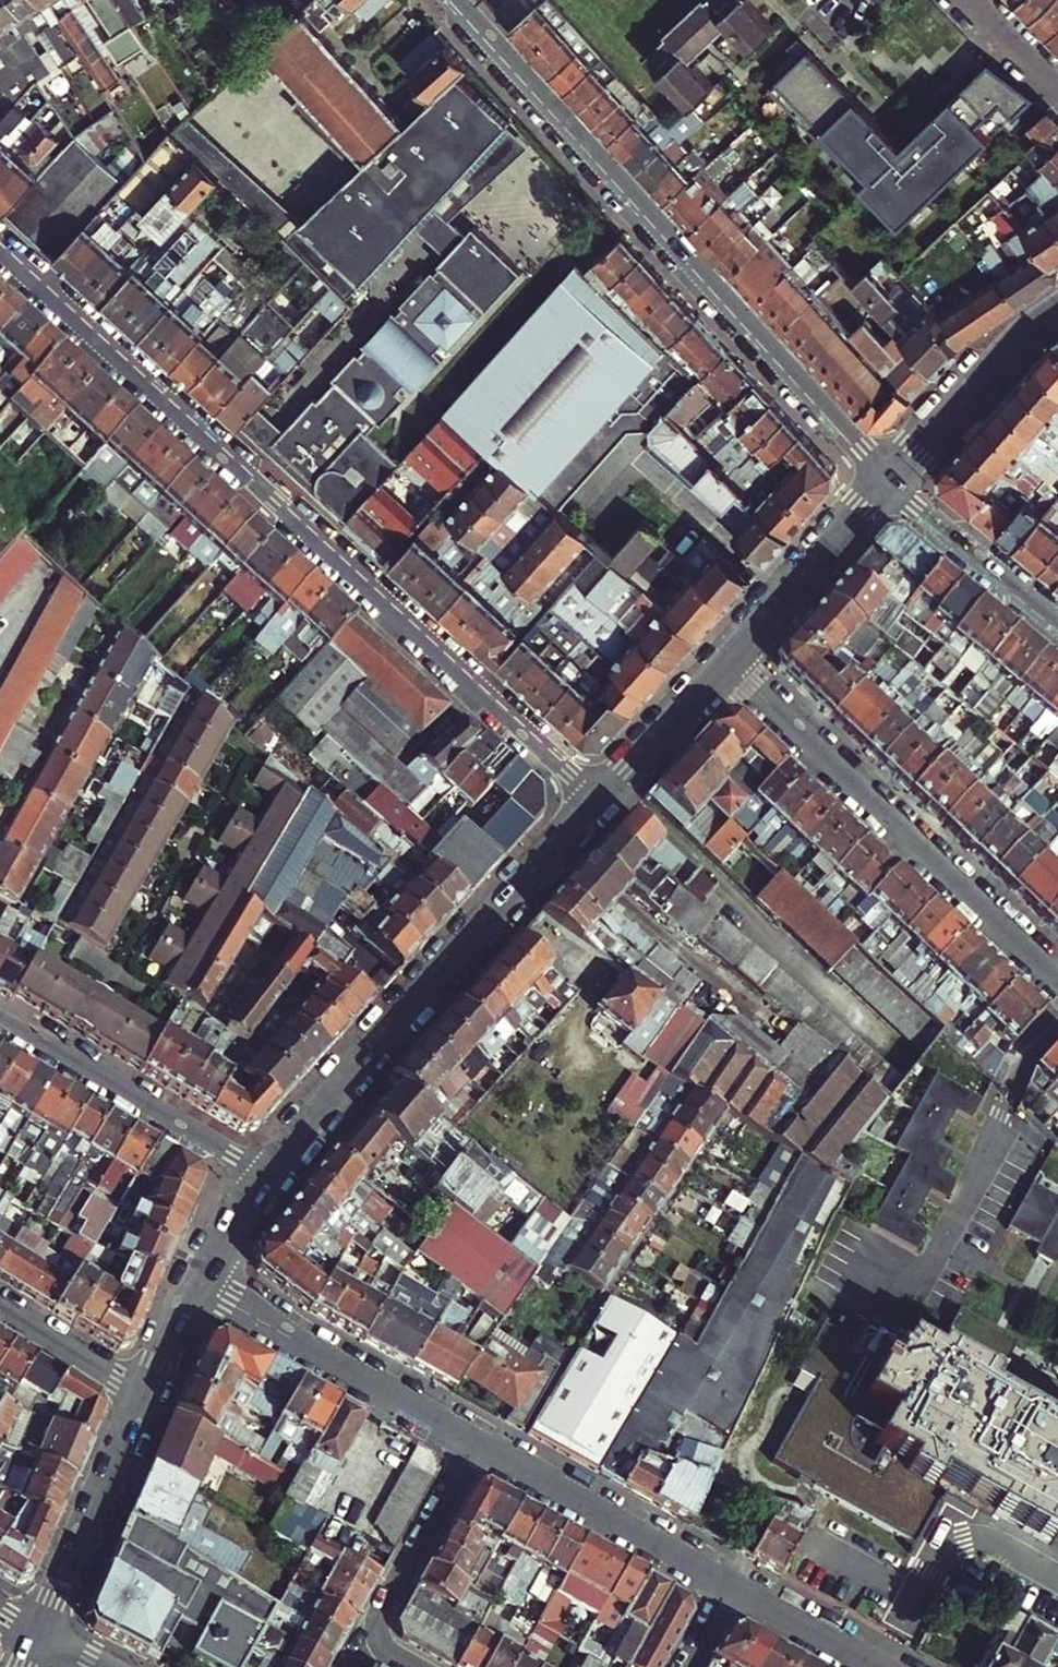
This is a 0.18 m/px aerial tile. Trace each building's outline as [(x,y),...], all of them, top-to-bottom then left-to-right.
[(20,0),(0,0),(0,77),(5,84),(19,104),(42,79),(54,71),(29,34),(39,28),(20,0)] [(47,0),(20,0),(39,28),(43,34),(49,30),(70,62),(64,66),(75,81),(80,78),(93,69),(47,0)] [(93,69),(105,86),(107,90),(125,78),(76,6),(86,0),(47,0),(93,69)] [(86,1),(125,58),(138,50),(104,0),(87,0),(86,1)] [(138,50),(151,41),(146,33),(123,0),(104,0),(138,50)] [(146,33),(159,24),(142,0),(123,0),(146,33)] [(172,23),(194,8),(188,0),(157,0),(172,23)] [(306,8),(317,21),(340,0),(315,0),(306,8)] [(554,0),(547,0),(513,31),(533,53),(562,27),(550,13),(554,9),(557,13),(561,8),(554,0)] [(728,31),(748,52),(771,29),(743,0),(695,0),(658,35),(661,38),(640,58),(688,109),(711,87),(691,66),(686,60),(723,25),(728,31)] [(1051,0),(1020,0),(1017,2),(1018,3),(1032,18),(1051,0)] [(1057,26),(1057,0),(1051,0),(1032,18),(1049,35),(1057,26)] [(382,95),(357,67),(317,21),(306,8),(305,9),(280,32),(267,45),(308,92),(297,102),(364,164),(369,160),(380,150),(408,124),(395,109),(382,95)] [(533,53),(554,75),(582,49),(570,35),(573,32),(577,36),(582,31),(571,18),(562,27),(533,53)] [(691,66),(728,31),(723,25),(686,60),(691,66)] [(1057,44),(1057,26),(1049,35),(1057,44)] [(794,38),(783,48),(794,59),(766,89),(903,221),(1032,87),(1005,60),(986,58),(899,143),(794,38)] [(414,118),(424,109),(462,73),(471,65),(450,41),(413,75),(424,87),(407,102),(403,106),(408,111),(414,118)] [(554,75),(568,92),(606,57),(591,41),(582,49),(554,75)] [(224,177),(263,213),(277,198),(267,188),(207,133),(270,73),(255,57),(175,132),(224,177)] [(606,57),(568,92),(583,107),(620,73),(606,57)] [(93,69),(80,78),(92,95),(105,86),(93,69)] [(460,172),(458,171),(452,165),(466,151),(500,114),(499,113),(462,147),(454,139),(442,128),(478,94),(474,91),(477,87),(462,73),(424,109),(414,118),(408,124),(380,150),(399,169),(414,184),(431,201),(449,218),(449,217),(434,200),(460,172)] [(597,124),(635,90),(620,73),(583,107),(597,124)] [(0,124),(0,157),(13,144),(20,136),(35,120),(31,115),(52,93),(42,79),(19,104),(4,120),(0,124)] [(474,91),(478,94),(499,113),(503,110),(482,91),(477,87),(474,91)] [(649,106),(635,90),(597,124),(612,140),(649,106)] [(499,113),(478,94),(442,128),(454,139),(462,147),(499,113)] [(60,158),(9,211),(57,256),(152,156),(115,101),(60,158)] [(48,102),(39,118),(56,128),(65,112),(48,102)] [(626,155),(663,121),(649,106),(612,140),(626,155)] [(1051,108),(1023,135),(1033,146),(1044,158),(1055,148),(1057,145),(1057,115),(1051,108)] [(500,114),(466,151),(452,165),(458,171),(460,172),(434,200),(449,217),(488,174),(527,131),(524,127),(503,110),(499,113),(500,114)] [(626,155),(639,170),(664,148),(657,139),(669,128),(663,121),(626,155)] [(13,144),(0,157),(0,188),(54,132),(45,123),(26,142),(24,144),(22,153),(13,144)] [(54,132),(0,188),(0,203),(9,211),(60,158),(55,153),(64,142),(54,132)] [(152,156),(57,256),(78,275),(135,214),(142,219),(146,215),(154,223),(168,236),(169,235),(192,211),(224,177),(175,132),(152,156)] [(26,142),(20,136),(13,144),(22,153),(24,144),(26,142)] [(639,170),(655,188),(691,153),(684,145),(672,156),(664,148),(639,170)] [(1055,148),(1044,158),(1050,165),(1057,173),(1057,153),(1055,148)] [(445,254),(444,255),(458,270),(419,313),(370,367),(288,457),(299,467),(345,416),(355,425),(370,408),(385,391),(400,374),(416,356),(430,340),(446,323),(461,306),(476,289),(491,272),(505,256),(490,242),(482,251),(466,235),(464,233),(449,218),(431,201),(414,184),(399,169),(380,150),(369,160),(364,164),(358,170),(374,186),(392,203),(408,220),(413,225),(416,221),(445,254)] [(655,188),(667,202),(693,178),(685,169),(696,158),(691,153),(655,188)] [(1057,220),(1057,173),(1050,165),(1029,184),(1046,201),(1057,220)] [(1012,166),(992,188),(1004,202),(1016,216),(1033,236),(1047,252),(1056,263),(1057,262),(1057,220),(1046,201),(1029,184),(1012,166)] [(667,202),(680,216),(716,180),(704,167),(693,178),(667,202)] [(374,186),(358,170),(315,210),(335,230),(374,186)] [(716,180),(680,216),(693,230),(729,194),(716,180)] [(335,230),(352,247),(392,203),(374,186),(335,230)] [(693,230),(706,244),(742,209),(729,194),(693,230)] [(1004,202),(991,213),(1009,234),(1003,239),(1012,250),(1018,245),(1026,255),(1012,264),(978,225),(965,236),(975,248),(1020,304),(1057,278),(1057,266),(1056,263),(1047,252),(1033,236),(1016,216),(1004,202)] [(352,247),(369,264),(408,220),(392,203),(352,247)] [(742,209),(706,244),(718,258),(755,223),(742,210),(742,209)] [(292,239),(311,257),(337,280),(352,294),(374,269),(369,264),(352,247),(335,230),(315,210),(288,235),(292,239)] [(192,211),(169,235),(177,243),(200,218),(192,211)] [(78,275),(92,288),(137,240),(150,227),(154,223),(146,215),(142,219),(135,214),(78,275)] [(152,254),(106,301),(126,320),(211,229),(200,218),(177,243),(169,235),(168,236),(164,240),(152,254)] [(408,220),(369,264),(374,269),(413,225),(408,220)] [(154,223),(150,227),(164,240),(168,236),(154,223)] [(755,223),(718,258),(731,272),(767,237),(755,223)] [(466,235),(473,227),(471,225),(464,233),(466,235)] [(482,251),(490,242),(473,227),(466,235),(482,251)] [(126,320),(143,335),(187,288),(189,286),(184,281),(223,240),(211,229),(126,320)] [(906,336),(937,370),(961,346),(937,319),(932,313),(913,290),(900,302),(869,267),(883,254),(864,232),(836,258),(906,336)] [(645,256),(627,236),(587,271),(607,290),(645,256)] [(767,237),(731,272),(744,285),(780,250),(767,237)] [(311,257),(292,239),(283,248),(303,266),(311,257)] [(92,288),(106,301),(152,254),(137,240),(92,288)] [(217,254),(234,269),(250,284),(259,274),(227,244),(217,254)] [(991,325),(1020,304),(975,248),(965,257),(982,278),(985,276),(990,282),(968,297),(991,325)] [(793,264),(780,250),(744,285),(757,299),(793,264)] [(405,300),(419,313),(458,270),(444,255),(437,263),(439,265),(433,273),(430,271),(405,300)] [(505,256),(491,272),(506,285),(520,269),(505,256)] [(623,305),(659,272),(645,256),(607,290),(623,305)] [(726,505),(719,513),(770,559),(793,533),(750,491),(735,477),(733,474),(713,455),(696,438),(683,426),(668,411),(701,381),(700,380),(687,367),(666,347),(651,333),(636,318),(623,305),(607,290),(587,271),(580,264),(447,410),(488,446),(493,451),(500,457),(532,486),(540,493),(545,497),(550,501),(557,508),(562,512),(630,443),(652,441),(726,505)] [(806,278),(793,264),(757,299),(770,314),(806,278)] [(203,271),(189,286),(187,288),(192,294),(209,276),(203,271)] [(491,302),(506,285),(491,272),(476,289),(491,302)] [(636,318),(672,286),(659,272),(623,305),(636,318)] [(187,288),(143,335),(159,350),(219,285),(209,276),(192,294),(187,288)] [(806,278),(770,314),(783,329),(819,293),(810,283),(806,278)] [(918,278),(909,286),(913,290),(932,313),(941,305),(918,278)] [(337,280),(318,301),(338,320),(358,299),(352,294),(337,280)] [(159,350),(175,365),(219,318),(213,312),(229,295),(219,285),(159,350)] [(651,333),(686,302),(672,286),(636,318),(651,333)] [(491,302),(476,289),(461,306),(476,319),(481,314),(474,308),(480,301),(486,307),(491,302)] [(175,365),(194,383),(264,308),(245,290),(235,300),(219,318),(175,365)] [(832,307),(819,293),(783,329),(796,342),(832,307)] [(264,308),(194,383),(221,408),(269,355),(303,318),(277,294),(264,308)] [(235,300),(229,295),(213,312),(219,318),(235,300)] [(24,313),(7,297),(0,304),(0,338),(24,313)] [(968,297),(937,319),(961,346),(991,325),(968,297)] [(275,446),(288,457),(370,367),(419,313),(405,300),(400,305),(402,307),(396,315),(392,311),(388,316),(389,317),(367,341),(366,340),(361,345),(365,349),(358,357),(356,354),(333,380),(335,383),(318,402),(315,399),(275,446)] [(686,302),(651,333),(666,347),(699,316),(686,302)] [(476,319),(461,306),(446,323),(461,336),(476,319)] [(845,321),(832,307),(796,342),(809,357),(845,321)] [(0,338),(0,382),(45,332),(24,313),(0,338)] [(731,351),(699,316),(666,347),(687,367),(691,363),(687,359),(691,354),(708,372),(731,351)] [(809,357),(822,371),(857,335),(845,321),(809,357)] [(450,349),(461,336),(446,323),(430,340),(439,347),(443,343),(450,349)] [(45,332),(0,382),(0,394),(11,404),(21,393),(28,385),(62,347),(45,332)] [(822,371),(834,385),(870,349),(857,335),(822,371)] [(274,359),(269,355),(221,408),(241,427),(311,350),(296,336),(274,359)] [(912,396),(937,370),(906,336),(879,359),(883,363),(895,378),(912,396)] [(436,350),(439,347),(430,340),(416,356),(432,371),(444,358),(436,350)] [(1053,344),(1038,361),(1057,381),(1057,348),(1053,344)] [(79,363),(62,347),(28,385),(45,401),(79,363)] [(879,359),(870,349),(834,385),(847,399),(883,363),(879,359)] [(715,398),(727,410),(758,381),(731,351),(708,372),(700,380),(701,381),(668,411),(683,426),(715,398)] [(687,367),(700,380),(708,372),(691,354),(687,359),(691,363),(687,367)] [(432,371),(416,356),(400,374),(417,388),(432,371)] [(1020,381),(1057,414),(1057,381),(1038,361),(1020,381)] [(79,363),(45,401),(37,409),(26,421),(43,437),(55,425),(46,417),(53,409),(62,417),(96,379),(79,363)] [(895,378),(883,363),(847,399),(861,413),(895,378)] [(414,392),(417,388),(400,374),(385,391),(400,404),(406,399),(399,392),(405,385),(414,392)] [(912,396),(895,378),(861,413),(871,425),(889,424),(912,396)] [(77,445),(84,437),(118,399),(96,379),(62,417),(67,421),(48,441),(66,458),(77,445)] [(758,381),(727,410),(696,438),(713,455),(718,450),(711,442),(723,431),(731,439),(775,399),(758,381)] [(1057,449),(1057,414),(1020,381),(1003,400),(1057,449)] [(385,422),(400,404),(385,391),(370,408),(385,422)] [(37,409),(21,393),(11,404),(9,406),(26,421),(37,409)] [(118,399),(84,437),(101,453),(135,415),(118,399)] [(775,399),(731,439),(718,450),(713,455),(733,474),(741,466),(746,460),(753,454),(758,459),(759,457),(813,511),(837,484),(837,467),(775,399)] [(1033,464),(1038,468),(1049,456),(1057,465),(1057,449),(1003,400),(986,419),(1033,464)] [(370,408),(355,425),(366,435),(382,449),(399,464),(402,461),(370,432),(380,422),(382,424),(385,422),(370,408)] [(399,464),(350,520),(347,523),(387,560),(449,490),(462,475),(475,461),(488,446),(447,410),(402,461),(399,464)] [(153,431),(135,415),(101,453),(93,461),(91,463),(108,480),(121,465),(153,431)] [(345,416),(299,467),(320,486),(366,435),(355,425),(345,416)] [(990,461),(1015,484),(1020,488),(1024,492),(1025,493),(1029,489),(1034,493),(1036,491),(1026,482),(1030,476),(1026,472),(1033,464),(986,419),(969,438),(991,459),(990,461)] [(153,431),(121,465),(126,469),(157,435),(153,431)] [(119,512),(130,499),(174,451),(157,435),(126,469),(112,484),(112,483),(105,490),(100,496),(119,512)] [(366,435),(320,486),(320,487),(321,488),(323,493),(325,497),(333,504),(382,449),(366,435)] [(969,438),(952,456),(1003,498),(1015,484),(990,461),(991,459),(969,438)] [(93,461),(77,445),(66,458),(82,473),(84,471),(91,463),(93,461)] [(488,446),(475,461),(480,466),(493,451),(488,446)] [(333,504),(350,520),(399,464),(382,449),(333,504)] [(174,451),(130,499),(147,515),(191,467),(174,451)] [(764,477),(750,491),(793,533),(813,511),(759,457),(758,459),(753,454),(746,460),(764,477)] [(943,484),(999,532),(1018,510),(1012,504),(1003,498),(952,456),(942,468),(943,484)] [(500,457),(487,472),(519,500),(532,486),(500,457)] [(475,461),(462,475),(468,480),(480,466),(475,461)] [(108,480),(91,463),(84,471),(105,490),(112,483),(112,484),(126,469),(121,465),(108,480)] [(741,466),(733,474),(735,477),(743,469),(741,466)] [(166,533),(179,518),(211,485),(191,467),(147,515),(166,533)] [(487,472),(474,487),(506,515),(519,500),(487,472)] [(462,475),(449,490),(454,495),(468,480),(462,475)] [(1047,478),(1044,482),(1050,488),(1054,484),(1047,478)] [(999,532),(1017,547),(1057,497),(1057,488),(1054,484),(1050,488),(1053,490),(1039,508),(1028,499),(1026,501),(1018,510),(999,532)] [(177,543),(188,553),(232,504),(211,485),(179,518),(184,522),(175,532),(181,538),(177,543)] [(532,486),(519,500),(527,507),(532,512),(541,501),(536,497),(540,493),(532,486)] [(506,515),(474,487),(461,501),(493,530),(506,515)] [(1025,493),(1030,497),(1034,493),(1029,489),(1025,493)] [(1028,499),(1030,497),(1025,493),(1024,492),(1021,495),(1020,496),(1026,501),(1028,499)] [(545,497),(540,493),(536,497),(541,501),(545,497)] [(545,497),(541,501),(546,506),(550,501),(545,497)] [(1017,547),(1042,567),(1057,548),(1057,497),(1017,547)] [(523,512),(527,507),(519,500),(506,515),(514,522),(519,527),(528,516),(523,512)] [(458,525),(466,532),(475,541),(479,545),(493,530),(461,501),(448,516),(458,525)] [(546,506),(541,501),(532,512),(537,516),(544,523),(557,508),(550,501),(546,506)] [(221,557),(252,523),(232,504),(188,553),(208,571),(212,567),(221,557)] [(532,512),(527,507),(523,512),(528,516),(532,512)] [(557,508),(544,523),(577,552),(590,537),(562,512),(557,508)] [(532,512),(528,516),(533,521),(537,516),(532,512)] [(510,526),(514,522),(506,515),(493,530),(500,537),(505,541),(515,531),(510,526)] [(409,580),(436,549),(458,525),(448,516),(441,525),(433,518),(392,564),(409,580)] [(533,521),(528,516),(519,527),(523,531),(530,537),(544,523),(537,516),(533,521)] [(179,518),(166,533),(177,543),(181,538),(175,532),(184,522),(179,518)] [(0,522),(0,560),(9,550),(19,539),(0,522)] [(519,527),(514,522),(510,526),(515,531),(519,527)] [(271,540),(252,523),(221,557),(240,574),(271,540)] [(577,552),(544,523),(530,537),(563,567),(577,552)] [(660,600),(666,605),(701,636),(720,614),(658,559),(653,555),(649,560),(645,556),(660,538),(644,523),(614,558),(629,572),(636,565),(652,580),(667,593),(660,600)] [(458,525),(436,549),(444,556),(466,532),(458,525)] [(519,527),(515,531),(519,535),(523,531),(519,527)] [(479,545),(483,547),(492,556),(501,546),(496,541),(500,537),(493,530),(479,545)] [(510,546),(517,552),(530,537),(523,531),(519,535),(515,531),(505,541),(510,546)] [(409,580),(426,595),(453,565),(475,541),(466,532),(444,556),(436,549),(409,580)] [(707,533),(683,558),(732,601),(755,575),(707,533)] [(501,546),(505,541),(500,537),(496,541),(501,546)] [(563,567),(530,537),(517,552),(550,582),(563,567)] [(878,540),(846,575),(899,615),(938,565),(905,538),(878,540)] [(19,539),(9,550),(30,569),(40,557),(19,539)] [(248,607),(261,593),(292,560),(271,540),(240,574),(244,578),(235,587),(242,594),(238,598),(248,607)] [(475,541),(453,565),(461,572),(483,547),(479,545),(475,541)] [(505,541),(501,546),(506,550),(510,546),(505,541)] [(506,550),(501,546),(492,556),(501,565),(504,567),(517,552),(510,546),(506,550)] [(732,601),(683,558),(670,546),(658,559),(720,614),(732,601)] [(443,611),(492,556),(483,547),(461,572),(453,565),(426,595),(443,611)] [(589,563),(576,578),(630,626),(674,666),(701,636),(666,605),(654,617),(638,602),(649,590),(645,587),(629,572),(614,558),(603,548),(589,563)] [(1042,567),(1057,580),(1057,548),(1042,567)] [(21,579),(30,569),(9,550),(0,560),(21,579)] [(521,582),(526,587),(530,591),(537,597),(550,582),(517,552),(504,567),(509,572),(518,580),(521,582)] [(501,565),(492,556),(443,611),(460,627),(487,596),(479,589),(501,565)] [(12,590),(21,579),(0,560),(0,580),(12,590)] [(261,593),(281,612),(312,578),(292,560),(261,593)] [(636,565),(629,572),(645,587),(652,580),(636,565)] [(899,615),(913,625),(921,631),(933,616),(935,613),(960,583),(938,565),(899,615)] [(216,571),(212,567),(208,571),(213,575),(216,571)] [(487,596),(460,627),(477,642),(504,611),(496,604),(518,580),(509,572),(487,596)] [(846,575),(824,600),(879,640),(893,651),(894,650),(911,663),(929,638),(921,631),(913,625),(899,615),(846,575)] [(77,590),(63,577),(53,594),(80,608),(85,598),(77,590)] [(312,578),(281,612),(272,621),(291,638),(331,595),(312,578)] [(600,649),(608,657),(649,693),(674,666),(630,626),(576,578),(562,594),(551,606),(563,616),(568,621),(573,625),(584,635),(589,639),(600,649)] [(2,600),(12,590),(0,580),(0,599),(2,600)] [(514,600),(522,591),(517,587),(521,582),(518,580),(496,604),(504,611),(514,600)] [(526,587),(521,582),(517,587),(522,591),(526,587)] [(921,631),(929,638),(942,648),(981,600),(960,583),(935,613),(933,616),(921,631)] [(261,593),(248,607),(268,626),(272,621),(281,612),(261,593)] [(80,608),(53,594),(46,607),(72,621),(80,608)] [(331,595),(291,638),(308,654),(320,642),(326,647),(354,616),(331,595)] [(72,621),(70,626),(81,632),(95,606),(85,598),(80,608),(72,621)] [(514,600),(504,611),(477,642),(497,660),(499,662),(511,650),(508,647),(506,645),(532,616),(514,600)] [(824,600),(807,619),(844,646),(862,659),(879,640),(824,600)] [(942,648),(935,656),(952,670),(958,663),(958,662),(998,614),(981,600),(942,648)] [(559,620),(563,616),(551,606),(538,621),(554,636),(564,625),(559,620)] [(72,621),(46,607),(40,619),(65,633),(70,626),(72,621)] [(998,614),(958,662),(958,663),(976,677),(1015,629),(998,614)] [(326,647),(273,704),(313,739),(319,731),(365,682),(422,733),(422,734),(451,706),(436,692),(354,616),(326,647)] [(568,621),(563,616),(559,620),(564,625),(568,621)] [(40,619),(33,631),(59,646),(63,637),(65,633),(40,619)] [(790,638),(850,681),(858,687),(875,668),(866,662),(859,670),(838,654),(844,646),(807,619),(790,638)] [(499,662),(516,678),(554,636),(538,621),(511,650),(499,662)] [(516,678),(533,693),(570,651),(558,641),(573,625),(568,621),(564,625),(554,636),(516,678)] [(584,635),(573,625),(558,641),(570,651),(576,644),(580,640),(584,635)] [(136,643),(120,629),(94,676),(112,686),(136,643)] [(990,689),(1030,641),(1015,629),(976,677),(990,689)] [(26,643),(52,658),(54,654),(59,646),(33,631),(26,643)] [(584,635),(580,640),(584,644),(589,639),(584,635)] [(308,654),(291,638),(288,641),(284,645),(281,649),(287,655),(290,651),(302,661),(308,654)] [(779,668),(830,716),(858,687),(850,681),(790,638),(778,652),(779,668)] [(1005,701),(1045,653),(1030,641),(990,689),(1005,701)] [(26,643),(19,656),(45,670),(52,658),(26,643)] [(154,658),(136,643),(112,686),(133,697),(154,658)] [(549,707),(574,679),(586,666),(592,658),(576,644),(570,651),(533,693),(549,707)] [(592,658),(586,666),(594,673),(608,657),(600,649),(592,658)] [(1045,653),(1005,701),(1019,714),(1057,667),(1057,664),(1045,653)] [(54,654),(52,658),(45,670),(56,677),(65,660),(54,654)] [(19,656),(12,669),(38,683),(45,670),(19,656)] [(612,690),(617,694),(634,710),(649,693),(608,657),(594,673),(601,680),(612,690)] [(846,731),(897,677),(881,662),(875,668),(858,687),(830,716),(846,731)] [(892,714),(919,686),(927,677),(922,672),(911,663),(903,671),(907,675),(903,679),(899,675),(897,677),(846,731),(861,746),(892,714)] [(574,679),(589,693),(601,680),(594,673),(586,666),(574,679)] [(1019,714),(1034,726),(1057,697),(1057,667),(1019,714)] [(5,681),(31,695),(33,692),(38,683),(12,669),(5,681)] [(44,698),(56,677),(45,670),(38,683),(33,692),(44,698)] [(907,675),(903,671),(899,675),(903,679),(907,675)] [(92,724),(112,686),(94,676),(74,714),(92,724)] [(187,688),(175,677),(156,710),(169,718),(171,715),(183,693),(187,688)] [(574,679),(549,707),(564,721),(589,693),(574,679)] [(601,680),(589,693),(605,707),(612,699),(608,695),(612,690),(601,680)] [(0,692),(0,695),(24,708),(31,695),(5,681),(0,692)] [(325,736),(338,748),(362,770),(373,780),(394,761),(422,733),(365,682),(319,731),(325,736)] [(133,697),(112,686),(92,724),(112,735),(133,697)] [(878,762),(919,719),(932,705),(923,698),(920,695),(924,691),(919,686),(892,714),(861,746),(878,762)] [(177,718),(222,744),(231,727),(187,688),(183,693),(194,703),(193,705),(187,702),(177,718)] [(617,694),(612,690),(608,695),(612,699),(617,694)] [(22,737),(44,698),(33,692),(31,695),(24,708),(17,721),(12,731),(22,737)] [(564,721),(580,736),(605,707),(589,693),(564,721)] [(605,743),(634,710),(617,694),(612,699),(605,707),(580,736),(588,744),(605,743)] [(17,721),(24,708),(0,695),(0,711),(17,721)] [(1057,726),(1057,697),(1034,726),(1048,738),(1057,726)] [(919,719),(878,762),(894,777),(944,724),(958,710),(962,705),(957,700),(956,700),(942,715),(932,705),(919,719)] [(962,705),(958,710),(964,715),(968,710),(962,705)] [(986,724),(992,717),(977,705),(970,712),(979,719),(986,724)] [(156,710),(134,747),(148,755),(159,735),(169,718),(156,710)] [(10,733),(12,731),(17,721),(0,711),(0,727),(10,733)] [(71,763),(92,724),(74,714),(52,753),(71,763)] [(719,717),(646,798),(719,867),(741,844),(741,843),(725,827),(745,805),(785,763),(737,717),(719,717)] [(1000,736),(1006,729),(992,717),(986,724),(996,733),(1000,736)] [(210,764),(222,744),(177,718),(166,739),(210,764)] [(440,781),(484,736),(465,718),(409,774),(425,790),(436,778),(440,781)] [(90,774),(112,735),(92,724),(71,763),(90,774)] [(910,792),(960,738),(944,724),(894,777),(910,792)] [(1048,738),(1057,746),(1057,726),(1048,738)] [(4,745),(10,733),(0,727),(0,743),(4,745)] [(1015,748),(1021,741),(1006,729),(1000,736),(1003,739),(1013,747),(1015,748)] [(10,782),(20,763),(35,771),(43,757),(28,749),(32,742),(22,737),(12,731),(10,733),(4,745),(0,752),(0,776),(10,782)] [(942,822),(993,767),(1004,756),(994,748),(1003,739),(1000,736),(996,733),(979,751),(926,807),(942,822)] [(926,807),(979,751),(963,735),(960,738),(910,792),(926,807)] [(325,736),(306,757),(319,769),(338,748),(325,736)] [(437,786),(446,795),(451,790),(455,793),(498,748),(484,736),(440,781),(436,778),(425,790),(415,802),(419,805),(437,786)] [(162,760),(160,763),(198,785),(210,764),(166,739),(156,755),(162,760)] [(1030,760),(1036,753),(1021,741),(1015,748),(1030,760)] [(444,807),(454,816),(466,803),(470,808),(491,786),(513,763),(498,748),(455,793),(451,790),(446,795),(430,813),(435,818),(444,807)] [(49,803),(71,763),(52,753),(31,793),(49,803)] [(1036,753),(1030,760),(1045,772),(1050,765),(1036,753)] [(148,756),(143,764),(149,767),(153,760),(148,756)] [(277,795),(268,810),(288,822),(305,793),(269,761),(257,783),(277,795)] [(68,813),(90,774),(71,763),(49,803),(68,813)] [(198,785),(160,763),(148,784),(186,806),(198,785)] [(513,763),(491,786),(509,803),(476,839),(501,861),(543,815),(540,787),(513,763)] [(725,827),(741,843),(801,779),(785,763),(745,805),(725,827)] [(127,792),(136,777),(138,772),(123,764),(112,784),(127,792)] [(1048,775),(1057,783),(1057,771),(1050,765),(1045,772),(1048,775)] [(1004,778),(993,767),(942,822),(958,837),(1014,778),(1009,773),(1004,778)] [(1014,778),(958,837),(974,853),(1013,812),(1031,793),(1020,782),(1026,776),(1020,771),(1014,778)] [(1048,775),(1031,793),(1013,812),(974,853),(993,871),(1038,824),(1048,813),(1038,805),(1057,783),(1048,775)] [(82,801),(104,814),(111,802),(102,797),(109,785),(95,777),(82,801)] [(136,777),(127,792),(126,794),(124,797),(131,801),(142,781),(136,777)] [(763,834),(771,842),(817,793),(801,779),(741,843),(741,844),(756,858),(766,848),(757,840),(763,834)] [(376,783),(358,803),(369,812),(408,848),(443,879),(466,899),(501,861),(476,839),(460,824),(443,843),(376,783)] [(186,806),(148,784),(137,804),(175,826),(186,806)] [(124,797),(126,794),(109,785),(102,797),(111,802),(104,814),(95,829),(104,833),(113,817),(124,797)] [(400,863),(393,871),(447,919),(466,899),(443,879),(408,848),(369,812),(358,803),(345,791),(326,811),(361,842),(368,834),(400,863)] [(20,854),(49,803),(31,793),(3,844),(20,854)] [(271,851),(253,880),(241,901),(259,915),(272,925),(279,930),(292,940),(311,954),(372,1001),(385,986),(350,959),(321,931),(341,908),(358,924),(353,930),(399,972),(418,951),(374,912),(363,903),(353,894),(367,877),(381,861),(361,842),(326,811),(305,793),(288,822),(271,851)] [(817,793),(771,842),(766,848),(756,858),(772,873),(777,867),(767,858),(776,848),(780,853),(791,841),(793,835),(801,843),(833,809),(817,793)] [(113,817),(120,821),(131,801),(124,797),(113,817)] [(40,865),(68,813),(49,803),(20,854),(40,865)] [(137,804),(125,824),(163,847),(175,826),(137,804)] [(789,855),(805,870),(849,824),(833,809),(801,843),(789,855)] [(231,827),(271,851),(288,822),(268,810),(261,823),(240,811),(231,827)] [(673,887),(700,908),(712,894),(705,883),(629,816),(609,837),(637,859),(673,887)] [(101,838),(108,842),(120,821),(113,817),(104,833),(101,838)] [(125,824),(113,845),(151,867),(163,847),(125,824)] [(805,894),(793,882),(787,888),(798,898),(804,903),(810,896),(823,884),(865,840),(849,824),(805,870),(815,881),(809,887),(811,889),(805,894)] [(1011,888),(1056,841),(1038,824),(993,871),(1011,888)] [(241,855),(233,869),(253,880),(271,851),(231,827),(221,843),(241,855)] [(368,834),(361,842),(381,861),(393,871),(400,863),(368,834)] [(629,888),(696,941),(713,918),(700,908),(673,887),(637,859),(609,837),(590,858),(629,888)] [(101,838),(95,848),(102,852),(108,842),(101,838)] [(1056,841),(1011,888),(1029,905),(1043,918),(1057,902),(1057,839),(1056,841)] [(881,855),(865,840),(823,884),(831,891),(819,904),(810,896),(804,903),(814,913),(820,918),(881,855)] [(3,844),(0,849),(0,891),(20,854),(3,844)] [(67,845),(52,871),(64,878),(75,884),(77,879),(89,858),(67,845)] [(151,867),(113,845),(102,865),(140,887),(151,867)] [(40,865),(20,854),(0,891),(0,894),(9,899),(18,904),(40,865)] [(851,907),(856,912),(897,869),(881,855),(820,918),(826,924),(835,933),(842,927),(830,915),(834,909),(842,916),(851,907)] [(77,879),(84,883),(96,862),(89,858),(77,879)] [(609,911),(629,888),(590,858),(575,875),(558,893),(671,984),(681,970),(660,952),(609,911)] [(447,919),(393,871),(381,861),(367,877),(378,887),(389,897),(432,935),(447,919)] [(140,887),(102,865),(90,887),(128,908),(140,887)] [(793,882),(777,867),(772,873),(777,878),(787,888),(793,882)] [(195,887),(235,911),(241,901),(253,880),(233,869),(225,883),(205,871),(195,887)] [(897,869),(856,912),(842,927),(835,933),(838,935),(851,948),(855,952),(864,942),(856,934),(867,923),(875,930),(916,888),(897,869)] [(353,894),(363,903),(378,887),(367,877),(353,894)] [(33,912),(47,920),(52,923),(53,921),(55,917),(61,907),(75,884),(64,878),(46,909),(37,904),(33,912)] [(798,898),(787,888),(777,878),(755,901),(777,922),(779,920),(798,898)] [(128,908),(90,887),(78,907),(116,929),(128,908)] [(205,915),(198,927),(218,939),(222,932),(235,911),(195,887),(185,904),(205,915)] [(916,888),(875,930),(873,933),(877,937),(873,942),(877,946),(894,928),(902,935),(932,903),(916,888)] [(558,893),(540,914),(550,924),(558,931),(624,974),(639,984),(678,1009),(681,1004),(697,983),(681,970),(671,984),(558,893)] [(432,935),(389,897),(374,912),(418,951),(432,935)] [(779,920),(794,934),(814,913),(804,903),(798,898),(779,920)] [(235,911),(222,932),(240,946),(248,934),(259,915),(241,901),(235,911)] [(1057,933),(1057,902),(1043,918),(1057,933)] [(932,903),(902,935),(888,949),(896,956),(909,943),(917,950),(947,918),(932,903)] [(61,907),(55,917),(61,920),(67,910),(61,907)] [(116,929),(78,907),(65,929),(103,950),(116,929)] [(0,916),(0,966),(16,937),(1,928),(11,911),(5,908),(0,916)] [(794,934),(806,945),(826,924),(820,918),(814,913),(794,934)] [(261,944),(272,925),(259,915),(248,934),(261,944)] [(714,917),(713,918),(696,941),(708,951),(727,927),(714,917)] [(947,918),(917,950),(905,963),(909,967),(904,972),(916,983),(941,957),(964,933),(947,918)] [(52,923),(47,920),(43,927),(48,929),(52,923)] [(794,934),(779,920),(777,922),(792,936),(794,934)] [(826,924),(806,945),(818,956),(838,935),(835,933),(826,924)] [(171,928),(161,944),(201,968),(203,964),(218,939),(198,927),(191,940),(171,928)] [(727,927),(708,951),(720,961),(740,937),(727,927)] [(292,940),(279,930),(266,948),(279,958),(292,940)] [(218,939),(203,964),(222,978),(240,946),(222,932),(218,939)] [(941,957),(916,983),(912,987),(928,1002),(979,948),(964,933),(941,957)] [(794,934),(792,936),(804,948),(806,945),(794,934)] [(818,956),(831,969),(851,948),(838,935),(818,956)] [(0,966),(0,992),(10,998),(13,991),(34,955),(37,948),(16,937),(0,966)] [(720,961),(732,971),(752,946),(740,937),(720,961)] [(577,994),(517,939),(501,956),(547,996),(557,1006),(562,1010),(577,994)] [(292,940),(279,958),(270,969),(289,983),(297,972),(311,954),(292,940)] [(184,997),(184,996),(201,968),(161,944),(152,960),(171,972),(163,985),(184,997)] [(806,945),(804,948),(816,959),(818,956),(806,945)] [(732,971),(744,980),(763,956),(752,946),(732,971)] [(851,948),(831,969),(843,980),(863,959),(855,952),(851,948)] [(998,966),(979,948),(928,1002),(912,987),(902,997),(908,1002),(919,1013),(929,1023),(947,1004),(955,1011),(998,966)] [(367,1007),(372,1001),(311,954),(297,972),(303,977),(308,970),(324,982),(319,988),(341,1005),(351,994),(367,1007)] [(34,955),(13,991),(36,1005),(47,987),(58,969),(34,955)] [(547,996),(501,956),(487,971),(532,1013),(547,996)] [(744,980),(756,990),(774,967),(776,966),(763,956),(744,980)] [(818,956),(816,959),(828,971),(831,969),(818,956)] [(843,980),(854,991),(874,970),(871,967),(863,959),(843,980)] [(203,1010),(222,978),(203,964),(201,968),(184,996),(198,1006),(203,1010)] [(1015,982),(998,966),(955,1011),(951,1015),(955,1019),(959,1015),(972,1027),(1015,982)] [(756,990),(769,1001),(788,979),(774,967),(756,990)] [(79,982),(58,969),(47,987),(36,1005),(64,1022),(80,994),(75,991),(79,982)] [(249,997),(268,1011),(270,1007),(284,989),(289,983),(270,969),(249,997)] [(854,991),(866,1002),(885,981),(874,970),(854,991)] [(472,988),(518,1030),(528,1038),(533,1043),(538,1038),(533,1033),(535,1030),(525,1021),(532,1013),(487,971),(472,988)] [(304,1004),(342,1033),(367,1007),(351,994),(341,1005),(319,988),(303,977),(297,972),(289,983),(284,989),(290,993),(295,987),(310,998),(304,1004)] [(639,984),(624,974),(613,989),(594,1012),(632,1040),(648,1051),(678,1009),(639,984)] [(769,1001),(779,1009),(798,988),(788,979),(769,1001)] [(885,981),(866,1002),(876,1012),(896,991),(886,982),(885,981)] [(103,1045),(123,1009),(79,982),(75,991),(80,994),(64,1022),(103,1045)] [(1011,1046),(1044,1011),(1015,982),(972,1027),(962,1038),(954,1046),(971,1062),(981,1051),(999,1068),(1005,1057),(989,1042),(991,1040),(987,1036),(991,1032),(993,1036),(1000,1043),(1003,1038),(1011,1046)] [(508,1041),(518,1030),(472,988),(457,1005),(503,1046),(518,1059),(523,1054),(508,1041)] [(779,1009),(791,1019),(809,998),(798,988),(779,1009)] [(327,1050),(342,1033),(304,1004),(290,993),(284,989),(270,1007),(277,1012),(282,1006),(294,1015),(289,1021),(327,1050)] [(896,991),(876,1012),(888,1023),(908,1002),(902,997),(896,991)] [(184,997),(164,1029),(184,1041),(200,1015),(195,1011),(198,1006),(184,996),(184,997)] [(249,997),(225,1028),(243,1042),(257,1024),(268,1011),(249,997)] [(809,998),(791,1019),(798,1025),(803,1030),(821,1009),(809,998)] [(908,1002),(888,1023),(899,1033),(919,1013),(908,1002)] [(862,1079),(850,1068),(839,1059),(826,1049),(814,1039),(803,1030),(798,1025),(778,1049),(763,1068),(715,1027),(710,1022),(681,1004),(678,1009),(681,1011),(704,1026),(675,1068),(672,1072),(691,1086),(727,1110),(760,1132),(800,1156),(832,1176),(853,1189),(857,1185),(863,1174),(842,1160),(886,1102),(873,1091),(861,1080),(862,1079)] [(487,1064),(503,1046),(457,1005),(440,1022),(487,1064)] [(556,1018),(562,1010),(557,1006),(551,1013),(556,1018)] [(280,1031),(275,1037),(312,1065),(327,1050),(289,1021),(277,1012),(270,1007),(268,1011),(257,1024),(262,1028),(268,1022),(280,1031)] [(103,1045),(141,1068),(162,1032),(123,1009),(103,1045)] [(681,1011),(678,1009),(648,1051),(675,1068),(704,1026),(681,1011)] [(803,1030),(814,1039),(832,1019),(821,1009),(803,1030)] [(919,1013),(899,1033),(910,1044),(930,1023),(929,1023),(919,1013)] [(955,1019),(951,1015),(945,1022),(949,1026),(955,1019)] [(959,1015),(955,1019),(949,1026),(962,1038),(972,1027),(959,1015)] [(763,1068),(778,1049),(741,1018),(710,1022),(715,1027),(763,1068)] [(832,1019),(814,1039),(826,1049),(844,1029),(832,1019)] [(196,1049),(190,1045),(188,1047),(166,1085),(185,1097),(220,1037),(209,1031),(214,1022),(210,1020),(203,1023),(201,1026),(208,1030),(196,1049)] [(220,1037),(225,1028),(214,1022),(209,1031),(220,1037)] [(440,1022),(424,1040),(470,1083),(487,1064),(440,1022)] [(538,1038),(548,1027),(542,1022),(535,1030),(533,1033),(538,1038)] [(940,1033),(954,1046),(962,1038),(949,1026),(945,1022),(937,1030),(940,1033)] [(922,1056),(940,1033),(937,1030),(930,1023),(910,1044),(922,1056)] [(257,1024),(243,1042),(297,1082),(312,1065),(275,1037),(262,1028),(257,1024)] [(208,1030),(201,1026),(190,1045),(196,1049),(208,1030)] [(185,1097),(208,1111),(231,1074),(219,1066),(232,1044),(239,1049),(243,1042),(225,1028),(220,1037),(185,1097)] [(162,1032),(141,1068),(140,1069),(163,1083),(166,1085),(188,1047),(190,1045),(187,1043),(184,1041),(164,1029),(162,1032)] [(844,1029),(826,1049),(839,1059),(855,1040),(844,1029)] [(533,1043),(528,1038),(524,1043),(529,1048),(533,1043)] [(424,1040),(407,1059),(453,1101),(470,1083),(424,1040)] [(839,1059),(850,1068),(866,1049),(855,1040),(839,1059)] [(297,1082),(243,1042),(239,1049),(236,1053),(250,1063),(240,1074),(250,1081),(256,1086),(279,1102),(297,1082)] [(1044,1095),(1052,1086),(1057,1079),(1057,1044),(1036,1068),(1028,1084),(1041,1097),(1044,1095)] [(0,1048),(0,1088),(18,1059),(0,1048)] [(866,1049),(850,1068),(862,1079),(878,1060),(866,1049)] [(981,1051),(971,1062),(975,1066),(992,1082),(999,1068),(981,1051)] [(236,1061),(233,1058),(228,1065),(234,1069),(236,1065),(236,1061)] [(0,1088),(0,1109),(0,1128),(8,1114),(35,1069),(18,1059),(0,1088)] [(390,1078),(396,1083),(447,1126),(452,1121),(443,1112),(453,1101),(407,1059),(390,1078)] [(878,1060),(862,1079),(861,1080),(873,1091),(890,1071),(878,1060)] [(35,1069),(8,1114),(16,1119),(0,1146),(0,1152),(8,1157),(26,1125),(53,1080),(35,1069)] [(255,1128),(279,1102),(256,1086),(246,1099),(234,1091),(238,1085),(242,1087),(247,1085),(250,1081),(240,1074),(234,1069),(231,1074),(208,1111),(239,1130),(255,1128)] [(902,1082),(890,1071),(873,1091),(886,1102),(902,1082)] [(497,1083),(502,1077),(496,1072),(491,1078),(497,1083)] [(691,1086),(672,1072),(659,1091),(679,1104),(691,1086)] [(870,1228),(915,1253),(927,1233),(911,1224),(930,1191),(945,1199),(956,1179),(942,1172),(952,1154),(936,1145),(948,1125),(955,1112),(970,1120),(982,1098),(938,1072),(917,1108),(898,1144),(912,1152),(892,1189),(870,1228)] [(1057,1110),(1057,1079),(1052,1086),(1044,1095),(1054,1105),(1041,1119),(1045,1123),(1057,1110)] [(39,1143),(44,1135),(71,1091),(53,1080),(26,1125),(37,1131),(28,1135),(14,1160),(25,1167),(39,1143)] [(445,1178),(434,1191),(453,1206),(469,1219),(492,1190),(529,1218),(542,1200),(482,1150),(479,1153),(447,1126),(396,1083),(369,1114),(399,1139),(445,1178)] [(727,1110),(691,1086),(679,1104),(714,1128),(727,1110)] [(71,1091),(44,1135),(54,1142),(47,1148),(33,1172),(43,1178),(60,1150),(89,1102),(71,1091)] [(480,1101),(484,1096),(480,1091),(475,1097),(480,1101)] [(679,1104),(659,1091),(646,1109),(666,1122),(679,1104)] [(1018,1108),(1024,1114),(1030,1108),(1021,1100),(1018,1108)] [(111,1115),(89,1102),(60,1150),(66,1154),(49,1183),(64,1192),(75,1174),(81,1164),(111,1115)] [(666,1122),(702,1146),(714,1128),(679,1104),(666,1122)] [(464,1119),(469,1114),(463,1109),(458,1114),(464,1119)] [(653,1140),(666,1122),(646,1109),(634,1127),(648,1136),(653,1140)] [(8,1114),(0,1128),(0,1146),(16,1119),(8,1114)] [(364,1179),(399,1139),(369,1114),(336,1155),(363,1179),(364,1179)] [(67,1235),(70,1237),(89,1203),(91,1200),(94,1195),(103,1181),(134,1129),(111,1115),(81,1164),(91,1171),(83,1184),(80,1181),(82,1178),(75,1174),(64,1192),(61,1198),(47,1222),(61,1231),(67,1235)] [(690,1165),(702,1146),(666,1122),(654,1140),(690,1165)] [(37,1131),(26,1125),(8,1157),(14,1160),(28,1135),(37,1131)] [(648,1136),(634,1127),(622,1145),(635,1154),(648,1136)] [(103,1181),(94,1195),(101,1199),(97,1204),(103,1207),(123,1174),(135,1181),(136,1178),(136,1177),(157,1143),(134,1129),(103,1181)] [(44,1135),(39,1143),(47,1148),(54,1142),(44,1135)] [(690,1165),(654,1140),(641,1158),(660,1171),(677,1183),(690,1165)] [(198,1168),(157,1143),(136,1177),(195,1204),(203,1183),(198,1168)] [(374,1250),(385,1258),(402,1271),(408,1263),(426,1240),(386,1207),(360,1183),(363,1179),(336,1155),(332,1152),(314,1176),(380,1234),(370,1246),(374,1250)] [(660,1171),(641,1158),(636,1155),(630,1164),(634,1167),(628,1176),(650,1191),(665,1201),(677,1183),(660,1171)] [(738,1270),(705,1330),(694,1349),(704,1356),(700,1371),(696,1387),(729,1406),(712,1445),(683,1432),(680,1445),(686,1446),(653,1503),(692,1525),(729,1443),(833,1219),(851,1190),(853,1189),(832,1176),(800,1156),(789,1177),(780,1192),(756,1236),(747,1253),(738,1270)] [(615,1195),(628,1176),(609,1163),(596,1182),(615,1195)] [(789,1177),(771,1165),(763,1181),(780,1192),(789,1177)] [(711,1171),(707,1176),(713,1180),(716,1174),(711,1171)] [(301,1194),(345,1227),(355,1235),(366,1243),(370,1246),(380,1234),(314,1176),(301,1194)] [(650,1191),(628,1176),(615,1195),(652,1219),(665,1201),(650,1191)] [(709,1185),(713,1180),(707,1176),(704,1181),(709,1185)] [(182,1232),(195,1204),(136,1177),(136,1178),(135,1181),(121,1204),(182,1232)] [(615,1195),(596,1182),(584,1199),(590,1204),(603,1213),(615,1195)] [(1034,1189),(1011,1233),(1044,1250),(1039,1259),(1057,1269),(1057,1201),(1034,1189)] [(46,1199),(36,1215),(47,1222),(61,1198),(54,1194),(50,1201),(46,1199)] [(301,1194),(289,1209),(333,1243),(345,1227),(301,1194)] [(11,1200),(4,1195),(0,1202),(0,1218),(11,1200)] [(101,1199),(94,1195),(91,1200),(97,1204),(101,1199)] [(615,1195),(603,1213),(639,1237),(652,1219),(615,1195)] [(108,1225),(113,1217),(89,1203),(70,1237),(93,1251),(95,1247),(108,1225)] [(173,1253),(182,1232),(121,1204),(117,1209),(113,1217),(108,1225),(115,1228),(118,1219),(138,1228),(134,1236),(173,1253)] [(596,1222),(590,1231),(614,1247),(627,1256),(639,1237),(603,1213),(590,1204),(584,1213),(596,1222)] [(435,1267),(457,1284),(478,1299),(468,1317),(455,1340),(478,1353),(487,1341),(541,1261),(544,1258),(516,1237),(508,1249),(469,1219),(453,1206),(426,1240),(408,1263),(426,1277),(435,1267)] [(289,1209),(277,1225),(322,1258),(333,1243),(289,1209)] [(36,1246),(46,1230),(57,1236),(61,1231),(47,1222),(36,1215),(33,1213),(19,1236),(0,1267),(0,1276),(24,1291),(40,1264),(30,1257),(36,1246)] [(572,1218),(569,1222),(559,1236),(566,1240),(578,1222),(572,1218)] [(19,1236),(5,1227),(7,1224),(0,1219),(0,1267),(19,1236)] [(118,1219),(115,1228),(134,1236),(138,1228),(118,1219)] [(173,1253),(134,1236),(129,1247),(110,1239),(115,1228),(108,1225),(95,1247),(113,1258),(118,1259),(123,1259),(125,1259),(163,1276),(173,1253)] [(277,1225),(264,1241),(309,1275),(322,1258),(277,1225)] [(747,1253),(756,1236),(740,1226),(730,1243),(747,1253)] [(129,1247),(134,1236),(115,1228),(110,1239),(129,1247)] [(57,1236),(47,1252),(45,1257),(55,1263),(68,1241),(64,1239),(67,1235),(61,1231),(57,1236)] [(590,1231),(578,1249),(614,1274),(627,1256),(614,1247),(590,1231)] [(309,1275),(264,1241),(255,1253),(257,1268),(309,1310),(319,1296),(323,1291),(324,1288),(309,1275)] [(656,1248),(661,1252),(665,1246),(659,1242),(656,1248)] [(342,1243),(339,1247),(345,1252),(347,1248),(342,1243)] [(721,1259),(738,1270),(747,1253),(730,1243),(721,1259)] [(47,1252),(36,1246),(30,1257),(40,1264),(45,1257),(47,1252)] [(370,1246),(366,1253),(370,1256),(374,1250),(370,1246)] [(661,1252),(656,1248),(652,1253),(658,1257),(661,1252)] [(614,1274),(578,1249),(567,1266),(566,1267),(573,1272),(601,1292),(614,1274)] [(544,1258),(541,1261),(570,1276),(573,1272),(566,1267),(567,1266),(547,1253),(544,1258)] [(76,1324),(98,1285),(102,1277),(107,1268),(108,1266),(90,1256),(73,1284),(56,1312),(76,1324)] [(309,1310),(327,1320),(358,1267),(358,1266),(342,1257),(337,1266),(335,1269),(332,1274),(324,1288),(323,1291),(319,1296),(309,1310)] [(324,1288),(332,1274),(326,1270),(330,1265),(322,1258),(309,1275),(324,1288)] [(381,1264),(398,1277),(402,1271),(385,1258),(381,1264)] [(163,1276),(125,1259),(115,1292),(114,1295),(149,1309),(163,1276)] [(73,1284),(40,1264),(24,1291),(56,1312),(73,1284)] [(326,1270),(332,1274),(335,1269),(330,1265),(326,1270)] [(358,1267),(327,1320),(344,1329),(372,1281),(375,1276),(358,1267)] [(112,1271),(107,1268),(102,1277),(108,1280),(112,1271)] [(344,1329),(362,1340),(390,1291),(372,1281),(344,1329)] [(362,1340),(410,1366),(440,1314),(430,1308),(398,1290),(401,1285),(396,1281),(390,1291),(362,1340)] [(114,1295),(98,1285),(76,1324),(96,1336),(114,1295)] [(149,1309),(114,1295),(96,1336),(117,1350),(134,1345),(149,1309)] [(626,1429),(663,1365),(670,1353),(700,1371),(704,1356),(694,1349),(681,1341),(608,1296),(592,1324),(615,1337),(601,1362),(578,1348),(528,1433),(601,1474),(626,1429)] [(446,1304),(436,1298),(430,1308),(440,1314),(446,1304)] [(433,1379),(455,1340),(468,1317),(446,1304),(440,1314),(410,1366),(433,1379)] [(955,1454),(1009,1485),(1000,1502),(994,1512),(1052,1545),(1056,1537),(1057,1538),(1057,1405),(1057,1384),(1011,1357),(1020,1342),(963,1309),(936,1356),(914,1343),(879,1323),(870,1318),(855,1341),(824,1324),(801,1365),(820,1375),(817,1380),(772,1459),(814,1483),(812,1486),(913,1543),(936,1503),(939,1505),(945,1494),(935,1488),(955,1454)] [(0,1334),(0,1367),(15,1343),(0,1334)] [(206,1340),(197,1360),(254,1392),(260,1382),(291,1398),(300,1380),(222,1335),(206,1340)] [(478,1353),(455,1340),(433,1379),(453,1390),(464,1374),(478,1353)] [(533,1372),(487,1341),(478,1353),(464,1374),(515,1408),(507,1420),(523,1429),(558,1367),(542,1358),(533,1372)] [(38,1358),(15,1343),(0,1367),(0,1384),(15,1394),(21,1385),(38,1358)] [(670,1353),(663,1365),(696,1387),(700,1371),(670,1353)] [(37,1420),(65,1374),(38,1358),(21,1385),(30,1391),(38,1396),(27,1415),(37,1420)] [(186,1386),(242,1417),(247,1407),(272,1420),(268,1428),(273,1431),(283,1412),(277,1408),(278,1406),(254,1392),(197,1360),(186,1386)] [(100,1396),(65,1374),(37,1420),(90,1446),(105,1412),(100,1396)] [(267,1442),(285,1452),(320,1390),(300,1380),(291,1398),(288,1404),(283,1412),(273,1431),(269,1438),(267,1442)] [(186,1386),(174,1412),(220,1438),(257,1459),(263,1449),(265,1444),(236,1428),(242,1417),(186,1386)] [(320,1390),(285,1452),(304,1462),(338,1401),(320,1390)] [(38,1396),(30,1391),(17,1410),(27,1415),(38,1396)] [(283,1412),(288,1404),(281,1400),(278,1406),(277,1408),(283,1412)] [(338,1401),(304,1462),(300,1470),(294,1480),(283,1499),(299,1508),(317,1475),(326,1480),(363,1415),(338,1401)] [(7,1405),(1,1402),(0,1404),(0,1446),(12,1452),(22,1456),(75,1481),(90,1446),(37,1420),(27,1415),(17,1410),(7,1405)] [(242,1417),(266,1431),(268,1428),(272,1420),(247,1407),(242,1417)] [(151,1466),(196,1492),(220,1438),(174,1412),(151,1466)] [(655,1445),(626,1429),(601,1474),(653,1503),(686,1446),(680,1445),(676,1443),(679,1434),(664,1427),(655,1445)] [(269,1438),(273,1431),(268,1428),(266,1431),(264,1435),(269,1438)] [(4,1467),(12,1452),(0,1446),(0,1465),(4,1467)] [(431,1453),(418,1446),(366,1538),(313,1509),(300,1531),(273,1517),(265,1531),(307,1555),(315,1540),(380,1576),(438,1472),(431,1453)] [(281,1459),(263,1449),(257,1459),(275,1469),(281,1459)] [(945,1494),(990,1519),(1000,1502),(1009,1485),(955,1454),(935,1488),(945,1494)] [(75,1481),(22,1456),(14,1473),(20,1476),(65,1502),(75,1481)] [(281,1459),(275,1469),(294,1480),(300,1470),(281,1459)] [(128,1519),(173,1545),(193,1499),(196,1492),(151,1466),(128,1519)] [(65,1502),(20,1476),(12,1489),(0,1482),(0,1487),(4,1489),(26,1502),(34,1507),(57,1520),(65,1502)] [(471,1489),(449,1528),(467,1538),(473,1527),(481,1532),(502,1493),(487,1485),(471,1489)] [(4,1489),(0,1496),(0,1545),(5,1536),(26,1502),(4,1489)] [(502,1493),(481,1532),(489,1536),(480,1551),(490,1557),(520,1503),(502,1493)] [(815,1516),(762,1500),(736,1550),(783,1576),(815,1516)] [(26,1502),(5,1536),(19,1542),(34,1507),(26,1502)] [(501,1588),(519,1555),(540,1515),(520,1503),(490,1557),(482,1571),(491,1576),(488,1581),(501,1588)] [(5,1536),(0,1545),(0,1573),(16,1583),(32,1579),(57,1520),(34,1507),(19,1542),(5,1536)] [(540,1515),(519,1555),(530,1561),(526,1564),(512,1590),(524,1597),(531,1585),(562,1527),(540,1515)] [(156,1664),(178,1623),(201,1636),(190,1655),(212,1666),(243,1666),(253,1650),(255,1646),(267,1626),(271,1619),(274,1614),(278,1607),(173,1545),(128,1519),(87,1615),(92,1629),(104,1636),(156,1664)] [(562,1527),(531,1585),(540,1590),(523,1620),(525,1621),(536,1627),(542,1615),(549,1603),(554,1593),(584,1539),(562,1527)] [(449,1528),(439,1547),(469,1564),(476,1549),(479,1544),(475,1542),(467,1538),(449,1528)] [(605,1552),(584,1539),(554,1593),(576,1605),(605,1552)] [(368,1597),(380,1576),(315,1540),(307,1555),(303,1562),(309,1565),(313,1557),(334,1569),(329,1576),(368,1597)] [(469,1564),(439,1547),(429,1565),(459,1581),(469,1564)] [(482,1571),(490,1557),(480,1551),(476,1549),(469,1564),(482,1571)] [(598,1617),(628,1564),(605,1552),(576,1605),(598,1617)] [(313,1557),(309,1565),(329,1576),(334,1569),(313,1557)] [(324,1586),(318,1597),(356,1619),(368,1597),(329,1576),(309,1565),(303,1562),(298,1571),(324,1586)] [(646,1574),(628,1564),(598,1617),(616,1628),(646,1574)] [(459,1581),(429,1565),(418,1586),(442,1600),(455,1607),(452,1612),(468,1621),(460,1634),(472,1641),(479,1627),(493,1603),(494,1601),(459,1581)] [(646,1574),(616,1628),(612,1635),(623,1641),(612,1661),(622,1666),(627,1666),(671,1588),(646,1574)] [(300,1581),(295,1577),(292,1583),(297,1586),(300,1581)] [(294,1591),(297,1586),(292,1583),(289,1588),(294,1591)] [(418,1586),(410,1600),(435,1614),(442,1600),(418,1586)] [(693,1615),(688,1598),(671,1588),(627,1666),(664,1666),(693,1615)] [(554,1593),(549,1603),(570,1616),(576,1605),(554,1593)] [(285,1594),(279,1604),(344,1640),(356,1619),(318,1597),(311,1609),(285,1594)] [(410,1600),(403,1613),(427,1627),(435,1614),(410,1600)] [(417,1646),(428,1653),(444,1625),(458,1633),(460,1634),(468,1621),(452,1612),(455,1607),(442,1600),(435,1614),(427,1627),(417,1646)] [(293,1640),(331,1662),(344,1640),(279,1604),(278,1607),(274,1614),(300,1629),(293,1640)] [(427,1627),(403,1613),(398,1623),(402,1638),(417,1646),(427,1627)] [(514,1615),(506,1630),(516,1636),(525,1621),(523,1620),(514,1615)] [(536,1627),(537,1628),(557,1639),(564,1627),(542,1615),(536,1627)] [(267,1626),(273,1629),(277,1623),(271,1619),(267,1626)] [(1044,1628),(1029,1620),(1007,1659),(997,1653),(989,1666),(1022,1666),(1044,1628)] [(485,1666),(515,1666),(521,1655),(537,1628),(536,1627),(525,1621),(516,1636),(506,1630),(504,1633),(485,1666)] [(442,1661),(458,1633),(444,1625),(428,1653),(442,1661)] [(331,1662),(293,1640),(273,1629),(267,1626),(255,1646),(292,1666),(329,1666),(331,1662)] [(458,1666),(485,1666),(504,1633),(492,1627),(489,1632),(479,1627),(472,1641),(458,1666)] [(586,1639),(564,1627),(557,1639),(579,1651),(586,1639)] [(755,1635),(742,1628),(726,1633),(707,1666),(736,1666),(755,1635)] [(1044,1628),(1022,1666),(1046,1666),(1052,1656),(1057,1660),(1057,1636),(1044,1628)] [(453,1666),(458,1666),(472,1641),(460,1634),(458,1633),(442,1661),(453,1666)] [(774,1646),(755,1635),(736,1666),(761,1666),(774,1646)] [(604,1650),(586,1639),(579,1651),(598,1662),(604,1650)] [(255,1646),(253,1650),(270,1661),(266,1666),(292,1666),(255,1646)] [(774,1646),(761,1666),(785,1666),(792,1656),(774,1646)] [(515,1666),(541,1666),(542,1666),(521,1655),(515,1666)] [(792,1656),(785,1666),(810,1666),(792,1656)]
